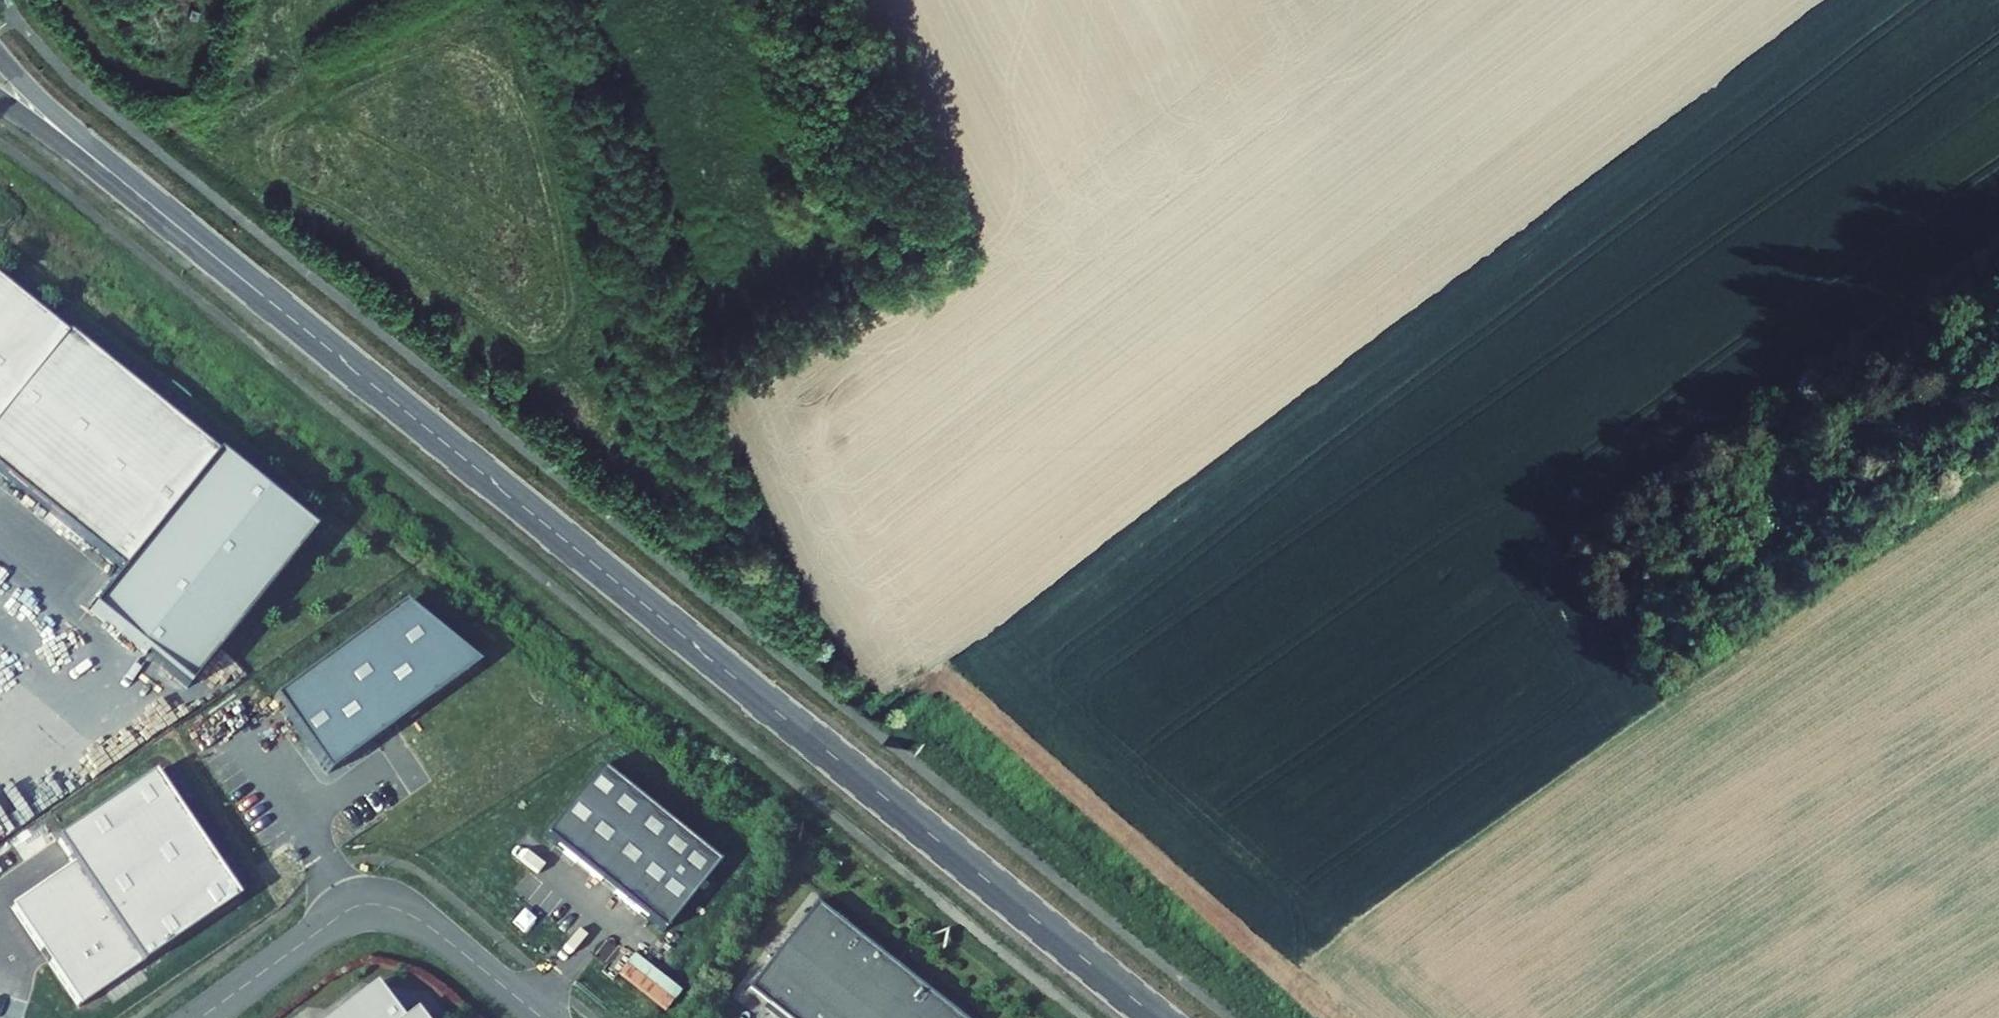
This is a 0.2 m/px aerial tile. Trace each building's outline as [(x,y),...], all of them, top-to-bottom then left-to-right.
[(0,281),(0,473),(124,574),(96,613),(192,691),(311,534),(0,281)] [(403,606),(275,699),(328,775),(478,666),(403,606)] [(717,866),(600,771),(546,835),(662,932),(717,866)] [(814,914),(747,1001),(769,1017),(949,1017),(814,914)] [(374,987),(333,1017),(345,1017),(368,1001),(378,1013),(389,1005),(374,987)] [(368,1001),(345,1017),(399,1017),(389,1005),(378,1013),(368,1001)]
